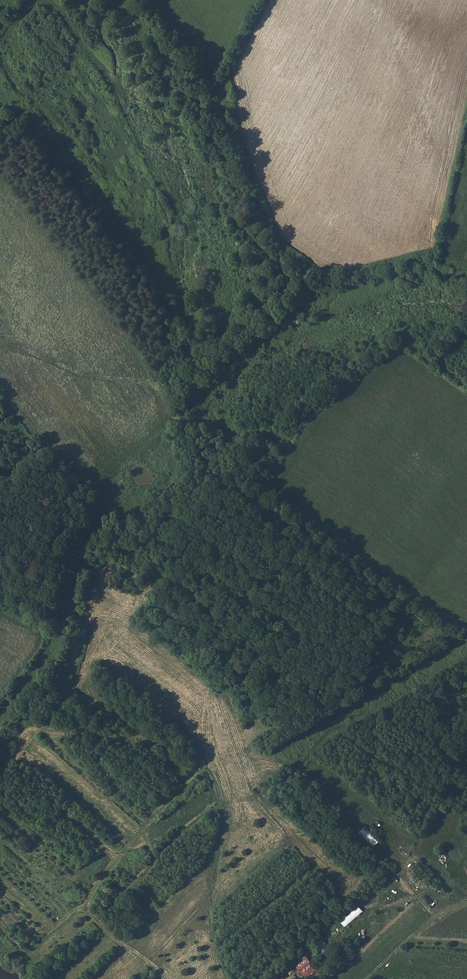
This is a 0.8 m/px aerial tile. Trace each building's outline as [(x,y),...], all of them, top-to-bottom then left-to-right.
[(365,825),(359,832),(374,847),(380,840),(365,825)] [(358,904),(340,919),(345,926),(364,911),(358,904)] [(316,943),(328,956),(334,951),(322,938),(316,943)] [(306,956),(295,965),(306,978),(317,970),(306,956)]
